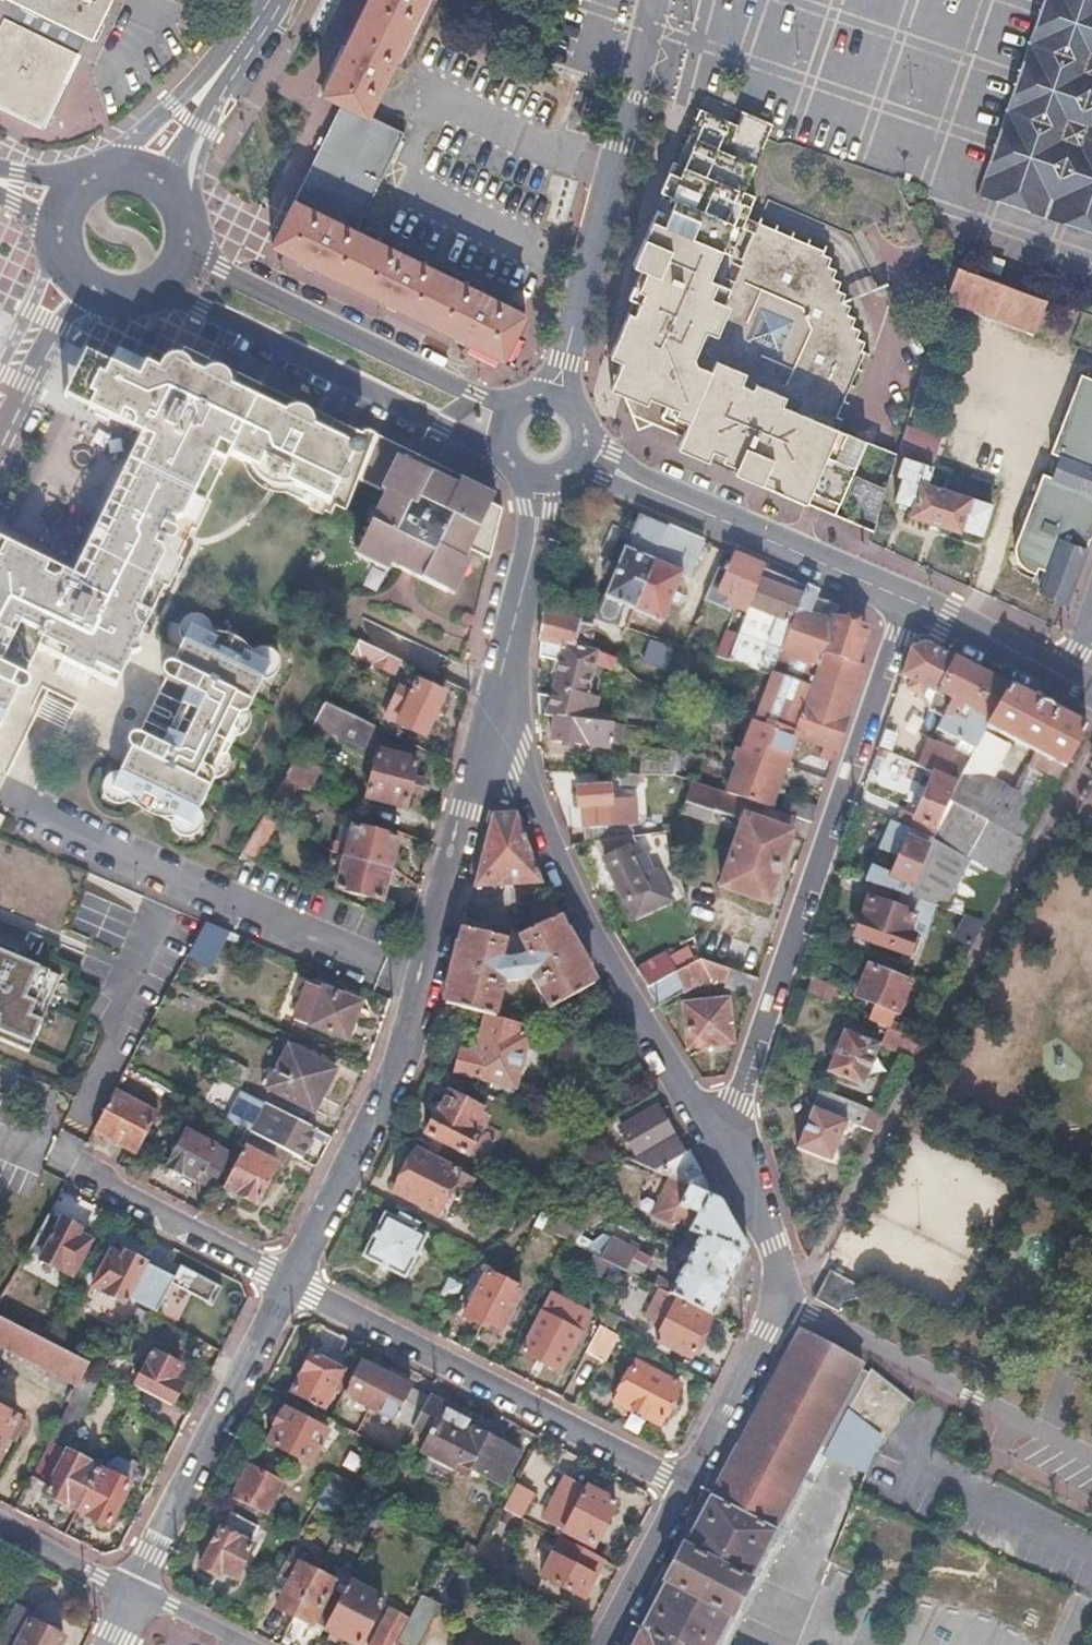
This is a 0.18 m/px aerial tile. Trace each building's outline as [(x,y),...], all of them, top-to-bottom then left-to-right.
[(74,52),(78,43),(82,35),(14,0),(12,0),(8,8),(3,18),(74,52)] [(82,35),(88,38),(107,0),(14,0),(82,35)] [(350,26),(333,60),(316,94),(340,101),(364,113),(393,56),(405,30),(420,0),(363,0),(350,26)] [(1042,2),(1040,7),(1039,11),(1034,26),(1018,70),(1017,75),(1015,79),(995,138),(994,142),(992,146),(975,196),(990,201),(994,203),(999,204),(1024,213),(1028,214),(1032,216),(1057,224),(1061,226),(1066,227),(1078,231),(1091,236),(1091,0),(1043,0),(1042,2)] [(40,126),(61,80),(74,52),(3,18),(0,25),(0,107),(40,126)] [(477,345),(505,359),(527,313),(356,229),(403,133),(377,120),(364,113),(340,101),(334,115),(270,243),(294,255),(340,278),(389,302),(461,337),(477,345)] [(771,124),(738,111),(733,122),(696,107),(651,223),(634,266),(645,271),(609,357),(622,362),(616,377),(619,384),(622,391),(648,402),(657,419),(673,413),(688,420),(683,434),(739,458),(735,469),(807,499),(838,425),(835,423),(840,413),(836,412),(864,346),(861,345),(865,337),(857,334),(861,326),(852,322),(855,314),(847,310),(850,301),(843,298),(847,288),(839,285),(843,276),(834,271),(837,265),(828,260),(831,253),(821,249),(823,245),(746,214),(755,193),(744,189),(766,136),(771,124)] [(1045,299),(961,266),(949,301),(1033,333),(1045,299)] [(355,477),(374,433),(366,429),(366,430),(362,428),(359,433),(341,424),(300,404),(277,393),(267,388),(242,375),(235,372),(237,369),(211,355),(209,359),(206,357),(196,352),(185,348),(182,355),(172,355),(165,361),(161,370),(147,363),(141,376),(115,364),(88,351),(69,390),(96,403),(150,430),(134,465),(144,470),(203,499),(226,451),(254,464),(249,474),(327,512),(330,506),(341,510),(355,477)] [(1079,375),(1050,454),(1061,458),(1053,480),(1042,475),(1014,544),(1015,557),(1021,569),(1031,574),(1034,568),(1043,572),(1034,591),(1060,603),(1091,525),(1091,493),(1091,492),(1091,380),(1079,375)] [(902,447),(936,456),(942,434),(908,424),(902,447)] [(838,425),(807,499),(818,504),(838,512),(842,503),(859,462),(868,438),(849,430),(838,425)] [(482,488),(374,433),(355,477),(382,492),(355,547),(442,592),(466,545),(474,549),(487,556),(499,508),(494,506),(488,504),(493,493),(482,488)] [(933,463),(902,452),(896,471),(901,473),(893,499),(911,505),(909,513),(958,529),(959,526),(980,533),(990,501),(927,481),(933,463)] [(889,474),(859,462),(842,503),(875,518),(889,474)] [(82,594),(11,559),(9,564),(0,559),(0,713),(34,645),(56,656),(49,669),(81,685),(87,671),(112,684),(128,651),(137,649),(134,639),(203,499),(144,470),(82,594)] [(624,546),(653,559),(667,524),(638,511),(624,546)] [(667,524),(653,559),(684,573),(688,575),(703,540),(667,524)] [(653,559),(624,546),(604,596),(605,596),(599,613),(615,619),(621,603),(634,608),(653,559)] [(764,566),(733,552),(717,589),(729,594),(727,601),(748,609),(763,569),(764,566)] [(664,620),(684,573),(653,559),(634,608),(664,620)] [(803,586),(763,569),(748,609),(739,633),(729,660),(771,673),(776,659),(766,655),(770,643),(780,648),(803,586)] [(816,590),(804,584),(803,586),(780,648),(776,659),(771,673),(753,721),(792,735),(833,750),(868,650),(858,647),(863,632),(831,619),(831,622),(808,613),(816,590)] [(578,620),(544,612),(540,640),(588,649),(592,628),(577,626),(578,620)] [(271,658),(192,620),(174,656),(170,655),(167,655),(164,656),(161,659),(160,663),(160,667),(162,669),(165,673),(139,727),(134,726),(130,728),(127,731),(126,734),(126,738),(128,741),(131,744),(115,777),(194,815),(216,768),(214,760),(240,706),(249,703),(271,658)] [(739,633),(726,629),(716,656),(729,660),(739,633)] [(401,657),(359,637),(353,649),(395,669),(401,657)] [(588,649),(540,640),(537,659),(559,663),(550,695),(535,695),(537,716),(553,717),(592,720),(594,699),(585,698),(595,662),(610,667),(613,658),(588,649)] [(923,641),(911,648),(902,676),(911,680),(908,689),(914,692),(921,696),(929,708),(954,658),(923,641)] [(954,658),(929,708),(944,716),(939,727),(977,747),(1008,687),(970,667),(954,658)] [(446,689),(420,676),(414,689),(402,684),(389,710),(401,717),(400,720),(425,732),(446,689)] [(1069,719),(1008,687),(977,747),(970,761),(967,765),(979,772),(992,746),(992,737),(996,730),(1033,749),(1065,766),(1085,727),(1069,719)] [(372,719),(326,697),(313,720),(360,743),(372,719)] [(592,720),(553,717),(552,739),(606,744),(607,731),(614,732),(615,722),(592,720)] [(792,735),(753,721),(725,791),(766,806),(779,770),(792,735)] [(678,728),(664,728),(663,745),(646,744),(643,773),(674,772),(678,728)] [(970,761),(927,740),(916,763),(935,771),(959,781),(967,765),(970,761)] [(416,758),(380,747),(367,794),(404,805),(416,758)] [(967,765),(959,781),(934,838),(908,895),(933,904),(967,915),(983,920),(1065,766),(1033,749),(1012,789),(979,772),(967,765)] [(320,767),(296,754),(285,775),(310,786),(320,767)] [(934,838),(959,781),(935,771),(923,800),(911,829),(934,838)] [(636,773),(620,773),(620,784),(636,784),(636,773)] [(725,791),(691,779),(679,808),(698,816),(701,806),(741,822),(719,885),(765,900),(779,861),(795,816),(780,811),(766,806),(725,791)] [(608,785),(576,787),(577,807),(583,806),(583,816),(584,825),(620,822),(619,806),(610,807),(608,785)] [(816,805),(786,795),(780,811),(795,816),(811,821),(816,805)] [(265,811),(244,847),(259,854),(278,818),(265,811)] [(502,816),(492,817),(475,886),(540,882),(514,816),(502,816)] [(396,834),(354,822),(346,853),(388,865),(396,834)] [(908,895),(934,838),(911,829),(891,876),(878,870),(876,877),(873,883),(908,895)] [(649,832),(629,836),(631,847),(651,843),(649,832)] [(631,861),(626,850),(603,860),(615,886),(623,903),(625,902),(634,920),(672,903),(656,869),(650,872),(644,857),(633,862),(632,861),(631,861)] [(388,865),(346,853),(337,885),(380,897),(388,865)] [(908,895),(873,883),(864,909),(856,934),(907,954),(913,935),(921,937),(933,904),(908,895)] [(502,945),(462,934),(443,1004),(484,1014),(493,1016),(503,980),(530,976),(547,1009),(593,983),(566,936),(551,907),(530,917),(535,928),(517,936),(527,955),(498,962),(502,945)] [(488,913),(469,908),(466,918),(486,923),(488,913)] [(983,920),(967,915),(956,937),(970,944),(983,920)] [(236,937),(205,923),(198,936),(192,947),(187,957),(210,968),(226,941),(232,943),(236,937)] [(666,955),(663,949),(634,965),(646,986),(693,959),(685,945),(666,955)] [(0,952),(0,1036),(31,1049),(60,977),(0,952)] [(693,959),(646,986),(652,995),(657,1004),(709,974),(725,980),(723,982),(751,994),(758,976),(697,956),(693,959)] [(908,981),(870,966),(864,981),(858,996),(874,1003),(868,1019),(887,1027),(894,1011),(896,1012),(908,981)] [(839,989),(813,978),(805,995),(849,1012),(852,1004),(843,1000),(845,994),(838,991),(839,989)] [(359,1002),(309,984),(295,1020),(345,1038),(359,1002)] [(726,997),(684,1002),(689,1042),(693,1044),(726,1040),(730,1036),(728,1016),(726,997)] [(493,1016),(484,1014),(475,1052),(456,1047),(450,1071),(512,1087),(525,1037),(518,1035),(520,1024),(493,1016)] [(915,1027),(901,1021),(897,1031),(902,1033),(912,1038),(915,1027)] [(878,1043),(843,1030),(835,1051),(827,1071),(861,1085),(878,1043)] [(912,1038),(902,1033),(894,1049),(910,1057),(919,1040),(912,1038)] [(331,1071),(285,1046),(264,1086),(311,1110),(331,1071)] [(245,1066),(221,1053),(212,1070),(237,1083),(245,1066)] [(158,1112),(116,1089),(93,1132),(134,1155),(158,1112)] [(881,1112),(824,1090),(817,1108),(814,1107),(807,1124),(798,1147),(832,1160),(847,1122),(871,1132),(881,1112)] [(478,1108),(447,1092),(437,1112),(435,1111),(426,1130),(466,1150),(484,1117),(476,1113),(478,1108)] [(313,1129),(265,1104),(250,1132),(288,1153),(298,1159),(313,1129)] [(655,1106),(620,1127),(636,1155),(629,1159),(668,1177),(718,1200),(689,1146),(681,1151),(668,1129),(655,1106)] [(288,1153),(250,1132),(240,1127),(232,1143),(240,1148),(220,1186),(250,1203),(272,1165),(279,1169),(288,1153)] [(227,1152),(182,1128),(163,1163),(207,1187),(227,1152)] [(471,1180),(416,1151),(395,1193),(436,1214),(452,1184),(466,1191),(471,1180)] [(671,1295),(711,1316),(713,1312),(717,1315),(721,1307),(724,1300),(720,1297),(746,1248),(718,1200),(668,1177),(651,1213),(672,1223),(674,1218),(693,1226),(691,1232),(700,1237),(671,1295)] [(75,1227),(50,1213),(28,1253),(68,1273),(87,1239),(73,1232),(75,1227)] [(399,1222),(385,1214),(363,1257),(383,1268),(403,1278),(426,1235),(415,1229),(417,1224),(402,1216),(399,1222)] [(652,1259),(612,1239),(601,1259),(617,1267),(641,1280),(652,1259)] [(119,1255),(105,1248),(86,1284),(119,1301),(121,1295),(157,1313),(173,1283),(174,1279),(122,1251),(119,1255)] [(601,1259),(596,1257),(586,1277),(606,1288),(617,1267),(601,1259)] [(181,1267),(174,1279),(173,1283),(213,1304),(222,1288),(181,1267)] [(828,1269),(813,1298),(838,1310),(842,1301),(854,1300),(861,1286),(828,1269)] [(504,1282),(486,1272),(463,1318),(472,1322),(481,1327),(504,1282)] [(521,1290),(504,1282),(481,1327),(490,1331),(498,1336),(521,1290)] [(710,1318),(678,1300),(658,1336),(691,1354),(700,1336),(710,1318)] [(149,1317),(132,1309),(126,1322),(143,1330),(149,1317)] [(580,1334),(541,1314),(521,1352),(541,1362),(561,1372),(580,1334)] [(0,1320),(0,1348),(78,1387),(86,1372),(90,1365),(59,1349),(45,1342),(29,1334),(0,1320)] [(51,1330),(35,1322),(29,1334),(45,1342),(51,1330)] [(616,1335),(599,1326),(585,1353),(603,1362),(616,1335)] [(796,1329),(684,1543),(630,1644),(722,1644),(803,1480),(799,1478),(818,1445),(825,1449),(822,1455),(864,1472),(872,1452),(912,1402),(869,1368),(796,1329)] [(65,1337),(51,1330),(45,1342),(59,1349),(65,1337)] [(177,1365),(149,1350),(132,1383),(167,1401),(177,1383),(168,1379),(177,1365)] [(327,1363),(312,1355),(292,1393),(322,1409),(342,1371),(327,1363)] [(373,1369),(360,1362),(343,1395),(369,1409),(386,1376),(373,1369)] [(680,1385),(634,1362),(615,1401),(661,1423),(671,1404),(680,1385)] [(94,1376),(86,1372),(78,1387),(49,1443),(47,1442),(29,1477),(47,1487),(42,1496),(73,1511),(95,1468),(57,1448),(94,1376)] [(407,1387),(386,1376),(369,1409),(395,1422),(400,1412),(416,1421),(428,1399),(407,1387)] [(479,1422),(429,1396),(428,1399),(416,1421),(411,1431),(427,1439),(420,1452),(467,1476),(470,1470),(482,1476),(500,1443),(488,1437),(475,1430),(479,1422)] [(333,1420),(298,1401),(292,1412),(285,1409),(268,1441),(311,1463),(333,1420)] [(0,1406),(0,1444),(5,1434),(14,1439),(25,1418),(0,1406)] [(517,1452),(500,1443),(482,1476),(500,1484),(517,1452)] [(281,1482),(249,1465),(233,1497),(264,1514),(281,1482)] [(125,1484),(95,1468),(73,1511),(102,1527),(125,1484)] [(336,1476),(331,1486),(341,1491),(355,1498),(360,1488),(336,1476)] [(615,1503),(570,1479),(548,1520),(593,1545),(604,1524),(615,1503)] [(331,1511),(341,1491),(331,1486),(326,1484),(316,1503),(331,1511)] [(531,1495),(515,1486),(504,1508),(520,1516),(531,1495)] [(219,1528),(199,1567),(220,1578),(225,1567),(240,1575),(255,1546),(251,1544),(259,1528),(232,1514),(223,1530),(219,1528)] [(603,1560),(560,1537),(541,1573),(584,1597),(594,1579),(603,1560)] [(481,1552),(461,1542),(456,1551),(476,1562),(481,1552)] [(295,1615),(317,1572),(321,1564),(293,1549),(274,1585),(285,1591),(278,1607),(295,1615)] [(345,1586),(317,1572),(295,1615),(280,1644),(298,1644),(309,1623),(314,1626),(315,1623),(325,1628),(345,1586)] [(384,1598),(348,1581),(345,1586),(325,1628),(359,1644),(384,1598)] [(421,1594),(410,1617),(396,1644),(398,1644),(422,1644),(442,1605),(421,1594)] [(15,1603),(0,1634),(0,1644),(61,1644),(65,1638),(32,1622),(36,1614),(15,1603)] [(392,1608),(374,1644),(396,1644),(410,1617),(392,1608)]
